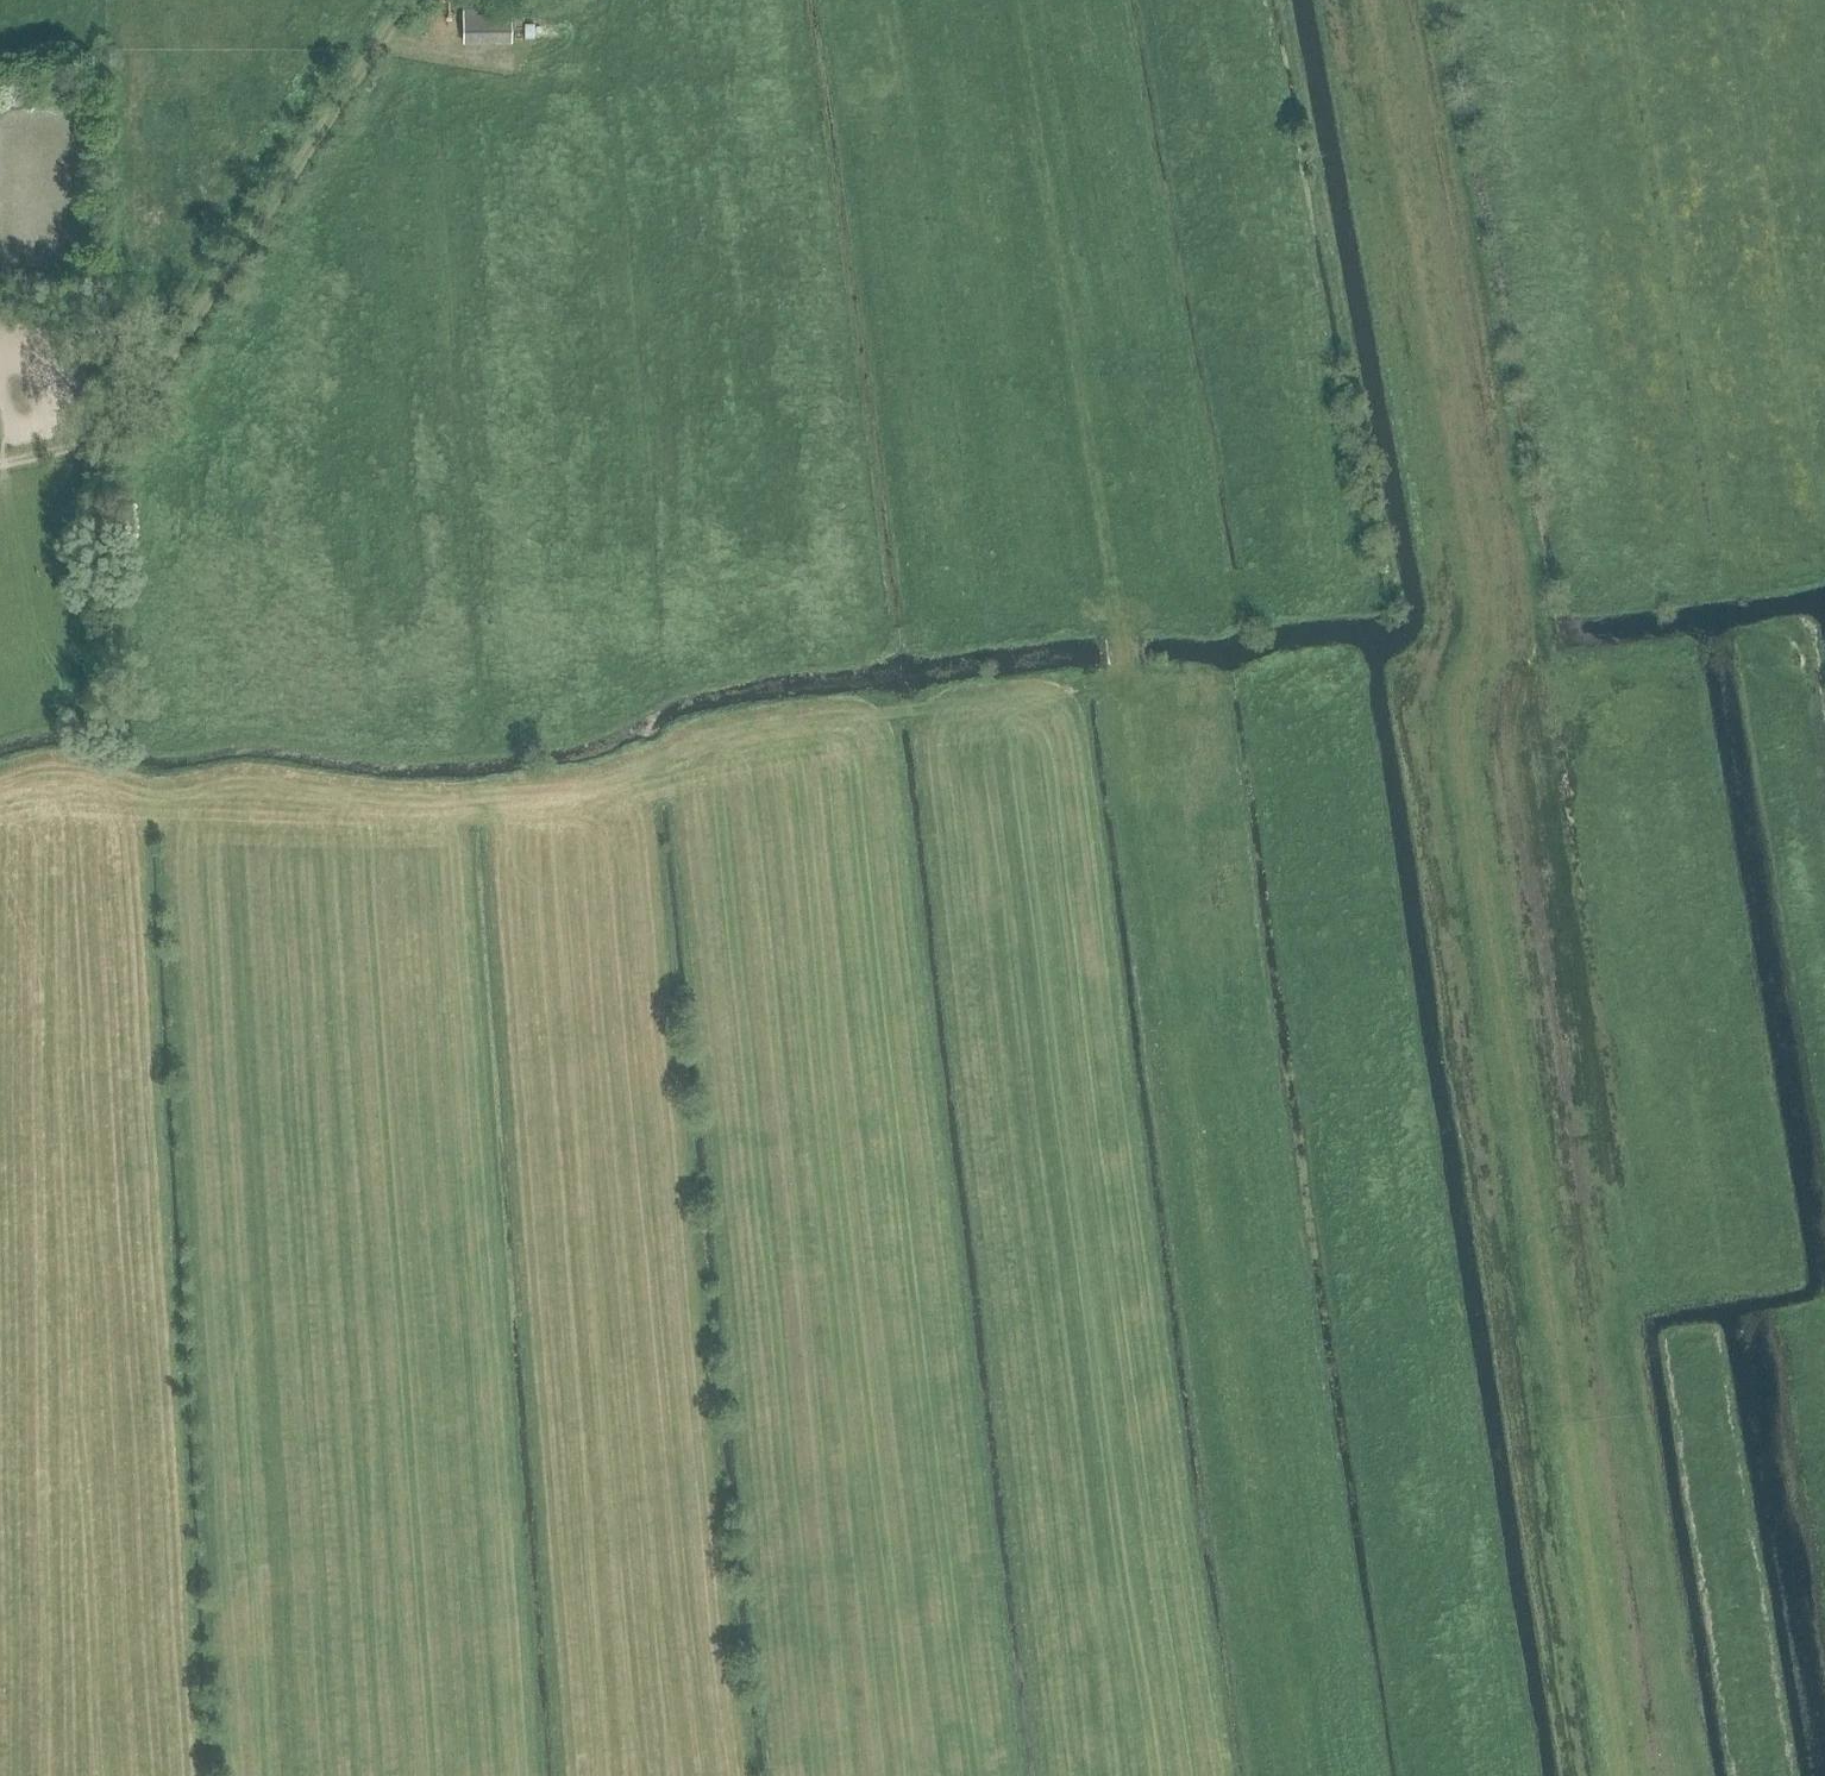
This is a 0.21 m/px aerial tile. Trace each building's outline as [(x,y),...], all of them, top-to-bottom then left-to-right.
[(510,7),(460,8),(461,41),(511,41),(510,7)]
